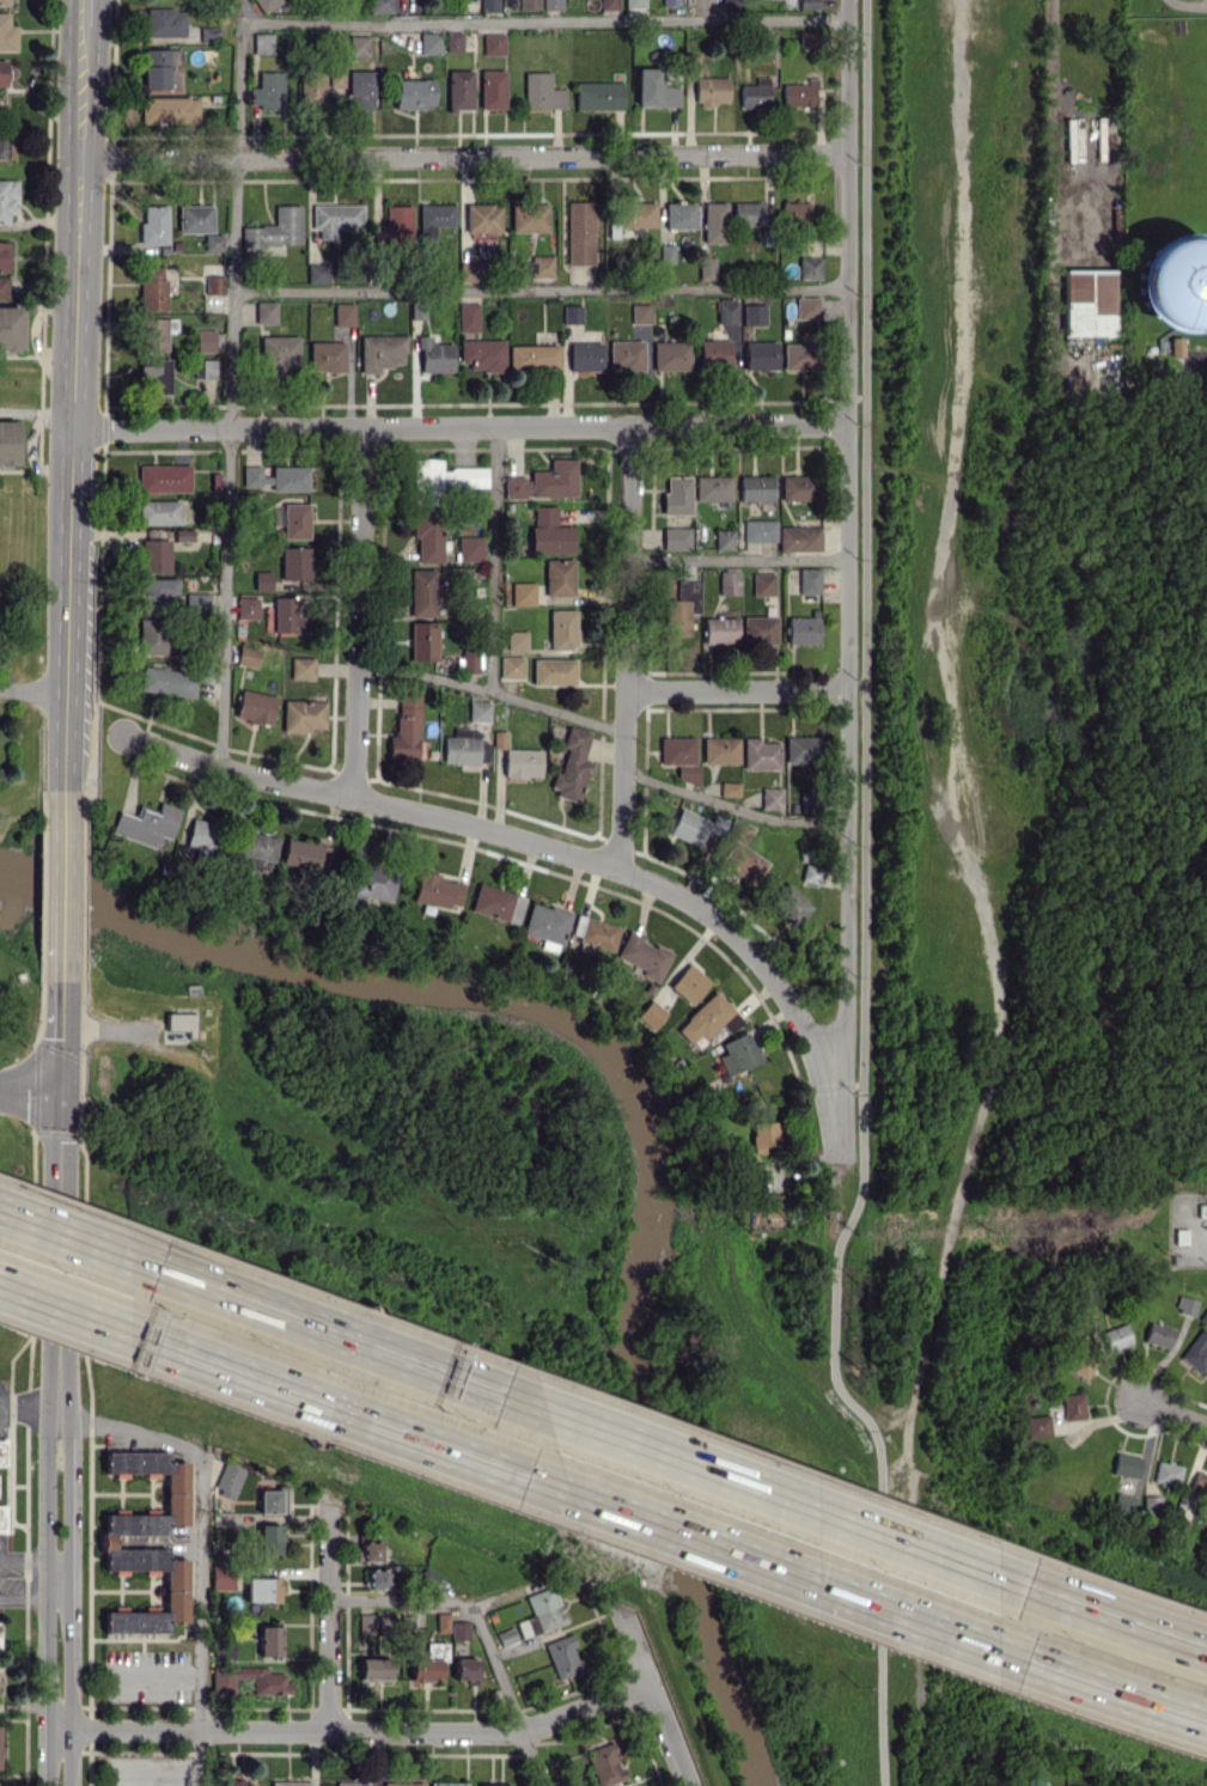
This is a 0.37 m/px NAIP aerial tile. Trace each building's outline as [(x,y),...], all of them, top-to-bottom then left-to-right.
[(281,2),(280,0),(254,0),(262,13),(281,2)] [(368,12),(390,13),(390,0),(369,0),(368,12)] [(391,8),(415,9),(416,0),(391,0),(391,8)] [(480,12),(498,12),(498,0),(480,0),(480,12)] [(539,9),(539,0),(518,0),(518,9),(539,9)] [(542,9),(561,9),(561,0),(542,0),(542,9)] [(618,0),(599,0),(600,10),(618,9),(618,0)] [(625,8),(645,7),(645,0),(625,0),(625,8)] [(721,9),(739,9),(739,0),(721,0),(721,9)] [(819,0),(799,0),(799,9),(819,9),(819,0)] [(143,36),(184,37),(185,9),(143,8),(143,36)] [(16,50),(16,25),(8,25),(8,12),(0,12),(0,50),(16,50)] [(220,27),(199,27),(199,42),(219,42),(220,27)] [(799,48),(819,47),(819,30),(799,31),(799,48)] [(445,52),(461,51),(461,31),(445,31),(445,52)] [(419,54),(440,54),(440,32),(419,32),(419,54)] [(252,53),(272,52),(272,33),(252,33),(252,53)] [(482,54),(503,55),(504,34),(482,33),(482,54)] [(368,35),(348,35),(348,57),(368,56),(368,35)] [(167,89),(168,62),(178,62),(178,49),(143,48),(142,88),(167,89)] [(699,75),(699,54),(685,54),(685,75),(699,75)] [(342,67),(325,67),(325,90),(343,89),(342,67)] [(660,86),(660,68),(637,67),(636,106),(679,106),(679,86),(660,86)] [(249,103),(258,103),(258,110),(284,110),(285,70),(257,70),(257,87),(249,87),(249,103)] [(347,70),(346,109),(372,110),(373,71),(347,70)] [(471,110),(472,70),(447,70),(447,109),(471,110)] [(480,108),(504,108),(504,70),(479,70),(480,108)] [(550,72),(523,72),(524,108),(565,107),(565,88),(550,88),(550,72)] [(324,74),(300,73),(299,104),(323,105),(324,74)] [(740,108),(769,108),(768,76),(755,77),(755,84),(740,84),(740,108)] [(728,103),(728,77),(694,77),(694,103),(728,103)] [(807,84),(782,83),(781,105),(815,106),(816,78),(807,77),(807,84)] [(394,80),(394,109),(424,109),(424,105),(433,105),(433,79),(394,80)] [(574,83),(575,110),(623,109),(622,81),(574,83)] [(198,121),(198,97),(140,98),(140,122),(198,121)] [(0,179),(0,223),(9,223),(10,204),(17,204),(18,180),(0,179)] [(593,264),(593,201),(566,201),(566,264),(593,264)] [(732,225),(765,226),(765,201),(732,201),(732,225)] [(807,224),(808,202),(781,201),(780,223),(807,224)] [(655,202),(621,202),(621,215),(605,215),(605,237),(617,237),(617,227),(655,227),(655,202)] [(695,227),(695,202),(664,203),(665,228),(695,227)] [(703,243),(726,243),(726,202),(703,202),(703,243)] [(465,203),(465,233),(500,233),(501,204),(465,203)] [(547,203),(510,204),(510,232),(547,231),(547,203)] [(212,204),(177,205),(177,233),(213,232),(212,204)] [(311,204),(311,229),(318,229),(318,239),(335,239),(335,229),(362,229),(362,205),(311,204)] [(434,244),(433,227),(454,226),(454,204),(418,205),(419,245),(434,244)] [(167,205),(142,205),(142,221),(138,221),(138,244),(168,244),(167,205)] [(273,205),(273,225),(240,225),(240,245),(300,245),(300,205),(273,205)] [(382,205),(382,239),(412,239),(411,205),(382,205)] [(10,242),(0,241),(0,272),(9,272),(10,242)] [(673,244),(659,244),(659,263),(673,263),(673,244)] [(798,278),(821,279),(821,256),(799,256),(798,278)] [(553,276),(553,257),(523,257),(523,276),(553,276)] [(714,257),(699,257),(699,279),(714,279),(714,257)] [(459,281),(477,281),(476,262),(459,262),(459,281)] [(327,283),(328,264),(306,264),(306,282),(327,283)] [(166,309),(166,278),(161,278),(161,266),(139,266),(139,309),(166,309)] [(1112,336),(1113,270),(1063,269),(1062,335),(1112,336)] [(223,294),(223,276),(205,275),(204,293),(223,294)] [(819,318),(819,296),(795,297),(796,319),(819,318)] [(716,300),(717,322),(738,322),(737,300),(716,300)] [(276,323),(275,301),(254,301),(255,323),(276,323)] [(353,326),(354,303),(333,302),(332,325),(353,326)] [(479,331),(478,303),(457,303),(458,332),(479,331)] [(631,323),(649,323),(649,304),(630,304),(631,323)] [(743,324),(765,324),(765,304),(742,304),(743,324)] [(580,305),(562,305),(562,323),(581,323),(580,305)] [(0,306),(0,350),(21,350),(20,306),(0,306)] [(166,350),(166,318),(140,318),(140,350),(166,350)] [(196,352),(214,351),(214,329),(195,330),(196,352)] [(298,335),(259,336),(260,371),(299,370),(298,335)] [(360,374),(378,373),(378,366),(404,366),(404,335),(359,336),(360,374)] [(419,372),(453,371),(452,343),(430,343),(430,335),(418,335),(419,372)] [(730,339),(699,340),(699,366),(731,365),(730,339)] [(503,372),(503,340),(460,340),(459,363),(468,363),(468,371),(503,372)] [(643,369),(643,340),(608,341),(608,369),(643,369)] [(343,371),(344,342),(309,341),(308,371),(343,371)] [(653,371),(689,370),(689,341),(652,342),(653,371)] [(777,370),(777,342),(745,341),(744,369),(777,370)] [(602,371),(602,342),(569,342),(569,371),(602,371)] [(783,369),(814,369),(814,343),(783,344),(783,369)] [(560,368),(559,344),(507,346),(508,370),(560,368)] [(170,393),(169,359),(140,360),(140,394),(170,393)] [(194,359),(194,377),(215,378),(216,359),(194,359)] [(0,421),(0,465),(17,465),(17,421),(0,421)] [(576,458),(549,458),(549,470),(529,470),(529,476),(503,476),(503,496),(575,497),(576,458)] [(486,467),(441,467),(441,459),(412,459),(412,504),(439,504),(439,488),(487,488),(486,467)] [(190,492),(189,464),(137,464),(138,492),(190,492)] [(241,485),(270,485),(270,476),(261,476),(261,466),(242,465),(241,485)] [(308,466),(271,466),(270,490),(307,491),(308,466)] [(781,500),(814,499),(814,474),(781,475),(781,500)] [(694,500),(730,501),(731,476),(695,475),(694,500)] [(773,500),(773,475),(739,476),(739,500),(773,500)] [(691,476),(663,476),(663,514),(690,514),(691,476)] [(138,524),(179,524),(179,500),(138,500),(138,524)] [(307,504),(272,505),(272,525),(282,525),(282,538),(308,538),(307,504)] [(572,553),(573,525),(556,525),(556,506),(531,505),(531,552),(572,553)] [(417,563),(441,563),(440,511),(412,512),(412,538),(416,538),(417,563)] [(743,541),(776,542),(776,520),(743,519),(743,541)] [(690,526),(663,526),(662,549),(690,550),(690,526)] [(778,527),(778,551),(821,550),(820,526),(778,527)] [(190,528),(173,529),(173,541),(190,540),(190,528)] [(734,549),(733,529),(714,529),(715,550),(734,549)] [(482,536),(457,536),(457,562),(483,561),(482,536)] [(168,538),(140,539),(141,571),(169,571),(168,538)] [(309,547),(280,546),(279,580),(309,580),(309,547)] [(544,559),(545,597),(574,596),(573,559),(544,559)] [(819,594),(819,568),(799,567),(799,593),(819,594)] [(436,616),(434,569),(408,569),(410,617),(436,616)] [(253,591),(271,590),(270,571),(252,572),(253,591)] [(740,571),(718,571),(718,594),(740,594),(740,571)] [(774,573),(752,573),(752,595),(774,595),(774,573)] [(177,579),(138,578),(138,607),(165,608),(165,597),(176,598),(177,579)] [(699,613),(699,581),(669,580),(668,635),(689,636),(689,613),(699,613)] [(534,605),(535,582),(516,582),(515,605),(534,605)] [(208,593),(184,593),(185,614),(209,614),(208,593)] [(271,631),(301,633),(303,595),(272,594),(271,631)] [(236,619),(257,618),(256,597),(235,597),(236,619)] [(576,609),(548,610),(549,650),(576,650),(576,609)] [(775,643),(775,616),(742,617),(742,643),(775,643)] [(818,643),(819,617),(787,616),(786,642),(818,643)] [(737,642),(737,617),(703,618),(704,643),(737,642)] [(166,653),(166,618),(138,618),(138,653),(166,653)] [(435,622),(409,622),(408,660),(435,660),(435,622)] [(506,649),(526,649),(526,631),(506,631),(506,649)] [(259,650),(238,647),(235,663),(255,667),(259,650)] [(459,653),(460,673),(478,673),(478,653),(459,653)] [(289,679),(313,679),(313,657),(290,656),(289,679)] [(523,678),(523,656),(500,656),(499,678),(523,678)] [(574,659),(532,658),(532,685),(574,685),(574,659)] [(193,698),(196,674),(142,665),(138,690),(193,698)] [(275,696),(239,690),(234,718),(270,724),(275,696)] [(419,694),(396,693),(395,735),(388,735),(387,758),(417,759),(419,694)] [(324,730),(324,701),(282,700),(281,729),(324,730)] [(467,721),(489,722),(490,701),(468,701),(467,721)] [(589,731),(567,725),(561,747),(565,748),(559,773),(553,771),(547,792),(579,801),(589,762),(582,760),(589,731)] [(442,763),(487,763),(487,741),(477,741),(478,729),(452,728),(452,736),(442,735),(442,763)] [(785,763),(822,763),(821,736),(785,736),(785,763)] [(696,737),(660,737),(659,764),(677,764),(676,783),(695,783),(696,737)] [(738,737),(702,737),(703,763),(739,763),(738,737)] [(743,769),(779,768),(778,742),(759,742),(759,737),(742,737),(743,769)] [(539,778),(540,749),(503,749),(503,777),(539,778)] [(739,782),(720,781),(720,795),(739,796),(739,782)] [(781,809),(781,787),(761,787),(760,808),(781,809)] [(800,792),(799,811),(813,812),(814,792),(800,792)] [(154,848),(158,835),(169,839),(179,808),(159,802),(154,814),(136,808),(133,817),(116,811),(109,832),(154,848)] [(668,834),(698,846),(704,830),(718,835),(725,818),(713,813),(710,819),(679,806),(668,834)] [(216,823),(189,818),(184,846),(194,848),(192,855),(210,858),(216,823)] [(743,849),(752,826),(735,819),(727,836),(737,840),(724,872),(754,885),(765,858),(743,849)] [(276,836),(241,829),(235,861),(270,868),(276,836)] [(279,863),(323,872),(328,846),(285,837),(279,863)] [(364,855),(351,852),(343,889),(390,900),(397,870),(363,863),(364,855)] [(822,867),(803,865),(801,881),(820,883),(822,867)] [(410,900),(446,908),(447,904),(457,906),(462,883),(436,877),(437,873),(417,869),(410,900)] [(812,907),(786,881),(769,899),(795,924),(812,907)] [(516,923),(523,895),(474,884),(468,912),(516,923)] [(537,948),(557,952),(567,911),(528,902),(520,934),(539,938),(537,948)] [(567,936),(610,952),(618,928),(575,913),(567,936)] [(614,955),(633,965),(630,970),(656,983),(670,953),(626,931),(614,955)] [(667,985),(688,1005),(709,982),(688,963),(667,985)] [(702,1040),(718,1024),(728,1034),(742,1020),(713,991),(674,1030),(688,1043),(697,1034),(702,1040)] [(650,1030),(664,1012),(648,999),(633,1017),(650,1030)] [(192,1033),(191,1013),(162,1014),(162,1034),(192,1033)] [(723,1053),(716,1055),(722,1074),(758,1062),(748,1032),(719,1041),(723,1053)] [(751,1121),(751,1146),(775,1147),(776,1122),(751,1121)] [(1098,1302),(1092,1287),(1077,1293),(1083,1307),(1098,1302)] [(1194,1315),(1198,1300),(1178,1294),(1174,1309),(1194,1315)] [(1168,1348),(1174,1328),(1150,1322),(1144,1341),(1168,1348)] [(1109,1352),(1133,1343),(1126,1323),(1101,1332),(1109,1352)] [(1201,1373),(1206,1365),(1206,1350),(1203,1347),(1206,1342),(1206,1332),(1201,1328),(1179,1357),(1201,1373)] [(1097,1358),(1078,1350),(1069,1371),(1088,1380),(1097,1358)] [(1065,1420),(1085,1418),(1083,1393),(1062,1395),(1065,1420)] [(1051,1436),(1049,1415),(1026,1417),(1027,1437),(1051,1436)] [(187,1559),(167,1559),(167,1548),(114,1549),(114,1535),(167,1535),(167,1525),(187,1525),(187,1462),(167,1462),(167,1451),(105,1452),(105,1472),(146,1472),(146,1475),(165,1475),(165,1514),(103,1514),(103,1569),(165,1569),(165,1611),(105,1611),(105,1632),(167,1632),(167,1622),(187,1622),(187,1559)] [(1142,1456),(1116,1453),(1113,1475),(1139,1478),(1142,1456)] [(1158,1460),(1154,1480),(1180,1485),(1183,1464),(1158,1460)] [(234,1498),(245,1470),(225,1462),(214,1490),(234,1498)] [(1199,1471),(1191,1488),(1206,1495),(1206,1474),(1199,1471)] [(260,1513),(287,1513),(287,1490),(259,1490),(260,1513)] [(1137,1495),(1115,1494),(1114,1513),(1136,1515),(1137,1495)] [(281,1524),(258,1525),(259,1555),(282,1554),(281,1524)] [(362,1560),(381,1561),(382,1542),(363,1541),(362,1560)] [(211,1588),(233,1589),(234,1568),(212,1567),(211,1588)] [(388,1570),(368,1568),(367,1587),(387,1589),(388,1570)] [(247,1602),(282,1602),(282,1577),(246,1578),(247,1602)] [(521,1638),(565,1622),(552,1586),(524,1596),(532,1615),(515,1621),(521,1638)] [(373,1634),(373,1613),(359,1613),(358,1634),(373,1634)] [(436,1631),(448,1631),(449,1614),(436,1613),(436,1631)] [(397,1615),(380,1615),(379,1632),(396,1632),(397,1615)] [(468,1621),(451,1621),(451,1639),(468,1640),(468,1621)] [(261,1656),(281,1655),(280,1626),(260,1626),(261,1656)] [(516,1643),(512,1627),(496,1631),(499,1646),(516,1643)] [(569,1634),(543,1642),(555,1679),(581,1671),(569,1634)] [(389,1679),(389,1658),(359,1658),(359,1680),(389,1679)] [(440,1680),(440,1659),(410,1658),(410,1680),(440,1680)] [(476,1658),(454,1658),(453,1679),(466,1680),(466,1684),(476,1685),(476,1658)] [(288,1694),(288,1672),(268,1672),(268,1667),(212,1666),(212,1694),(234,1694),(234,1679),(253,1679),(253,1694),(288,1694)] [(595,1785),(598,1785),(622,1779),(611,1742),(585,1750),(595,1785)]
